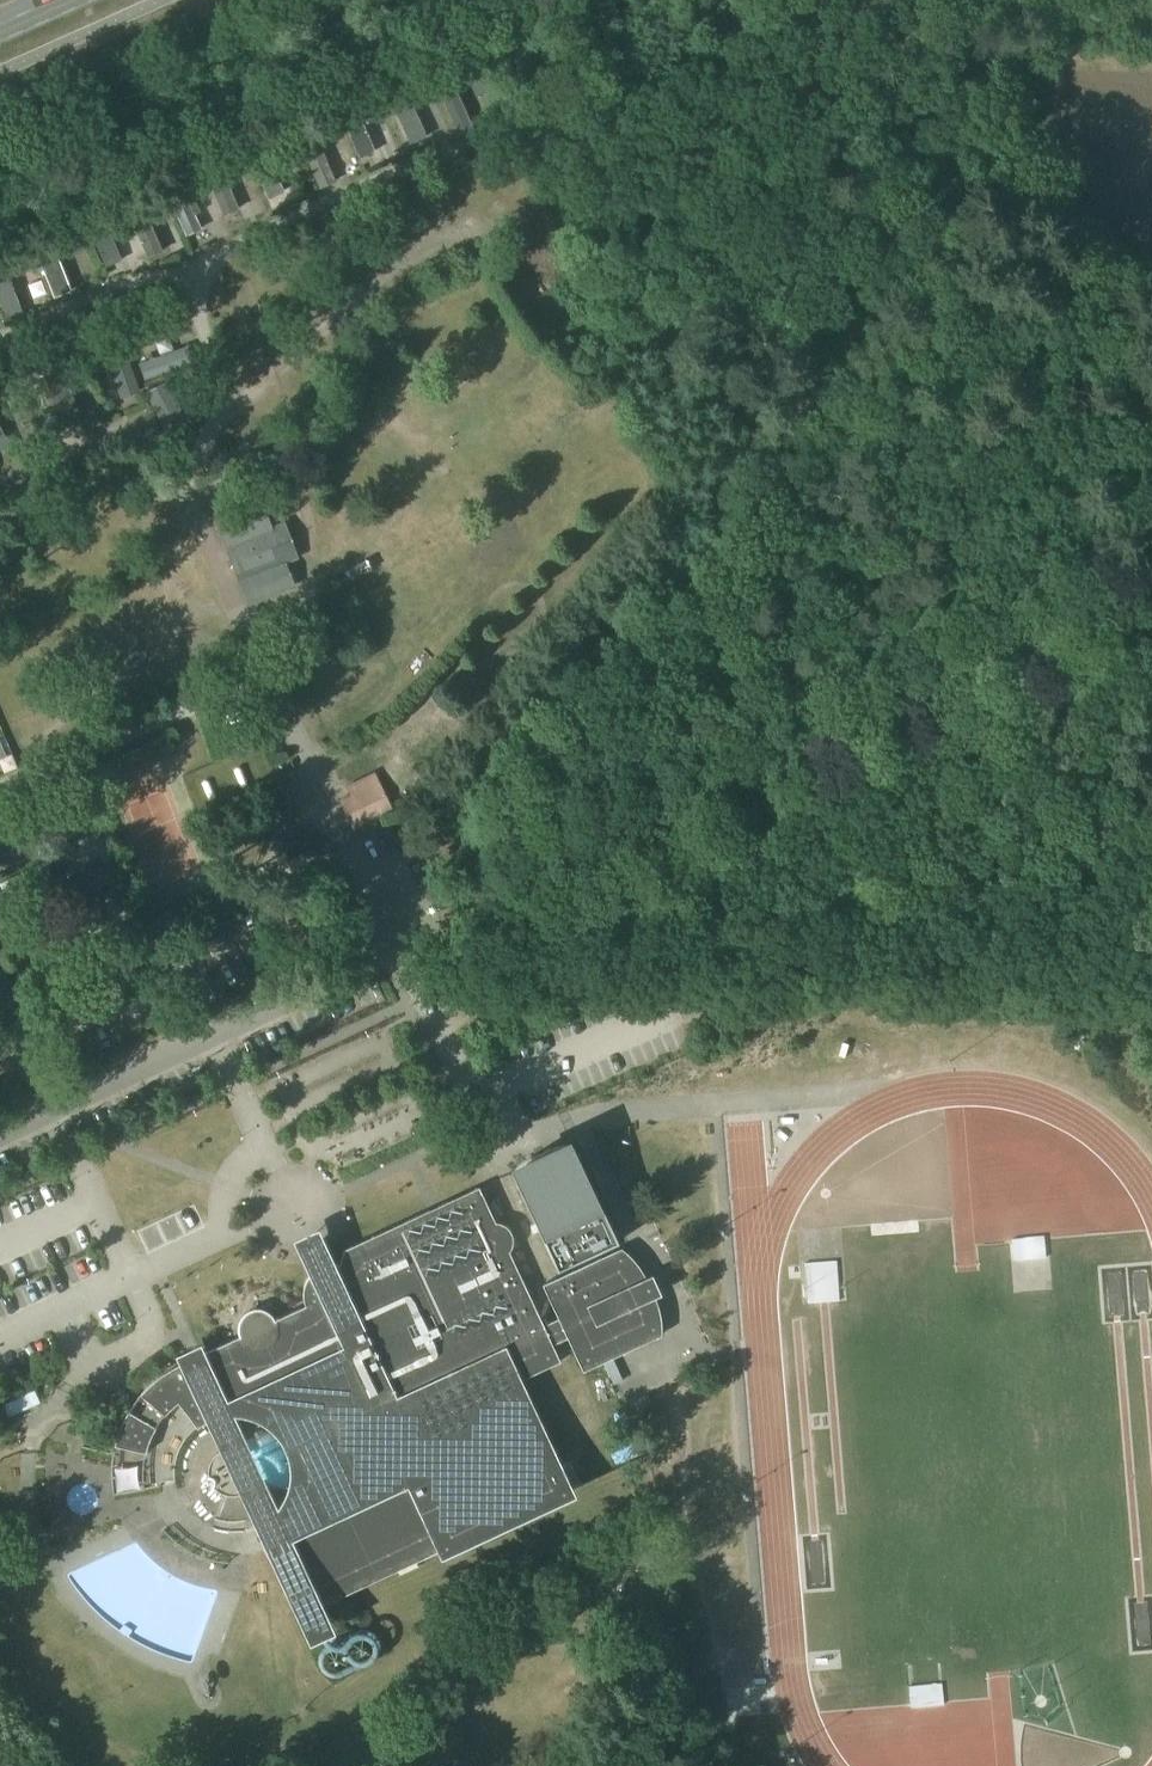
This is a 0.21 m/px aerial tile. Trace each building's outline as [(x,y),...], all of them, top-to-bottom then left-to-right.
[(282,564),(298,557),(284,523),(268,530),(259,507),(217,523),(249,603),(291,586),(282,564)] [(391,810),(383,793),(372,772),(345,786),(348,794),(336,800),(351,829),(391,810)] [(512,1174),(557,1270),(618,1242),(573,1145),(564,1145),(561,1146),(555,1147),(546,1149),(548,1153),(537,1158),(536,1154),(528,1158),(522,1164),(517,1168),(512,1174)] [(518,1270),(511,1254),(509,1252),(511,1250),(512,1248),(513,1246),(513,1244),(513,1241),(513,1239),(513,1236),(512,1234),(511,1231),(509,1229),(507,1227),(505,1226),(503,1224),(501,1224),(498,1223),(496,1223),(491,1212),(488,1205),(485,1199),(481,1192),(480,1188),(479,1188),(472,1191),(439,1206),(429,1211),(352,1247),(350,1247),(344,1250),(340,1265),(337,1265),(334,1264),(331,1265),(328,1265),(325,1257),(324,1255),(322,1251),(318,1243),(306,1249),(304,1250),(306,1255),(309,1261),(314,1272),(311,1275),(308,1279),(306,1283),(305,1288),(304,1292),(304,1297),(304,1302),(305,1306),(274,1321),(273,1318),(271,1316),(268,1314),(265,1312),(262,1311),(259,1310),(256,1310),(252,1311),(249,1312),(246,1314),(244,1316),(242,1318),(240,1321),(239,1324),(238,1327),(238,1331),(239,1334),(240,1337),(200,1354),(181,1363),(167,1371),(154,1380),(143,1391),(135,1401),(128,1411),(125,1416),(123,1422),(118,1433),(115,1445),(115,1446),(146,1453),(151,1439),(158,1425),(167,1413),(178,1403),(184,1411),(197,1427),(197,1428),(203,1425),(208,1422),(214,1419),(220,1417),(227,1416),(233,1416),(240,1417),(246,1418),(252,1420),(258,1422),(266,1427),(272,1432),(277,1437),(280,1442),(283,1447),(286,1453),(288,1459),(289,1465),(290,1471),(290,1477),(289,1483),(288,1489),(287,1490),(287,1491),(286,1494),(285,1496),(282,1502),(278,1508),(273,1514),(268,1519),(263,1522),(257,1525),(255,1526),(257,1530),(266,1549),(271,1559),(298,1617),(307,1636),(327,1627),(318,1608),(429,1556),(438,1552),(464,1540),(488,1528),(557,1496),(572,1489),(521,1380),(560,1362),(553,1345),(557,1343),(567,1338),(583,1372),(602,1363),(620,1355),(662,1335),(661,1322),(659,1308),(654,1296),(650,1297),(644,1300),(644,1298),(637,1284),(647,1280),(640,1268),(636,1263),(632,1257),(627,1253),(621,1248),(574,1271),(571,1272),(560,1277),(543,1285),(551,1303),(559,1319),(548,1324),(544,1326),(534,1304),(531,1299),(518,1270)]
